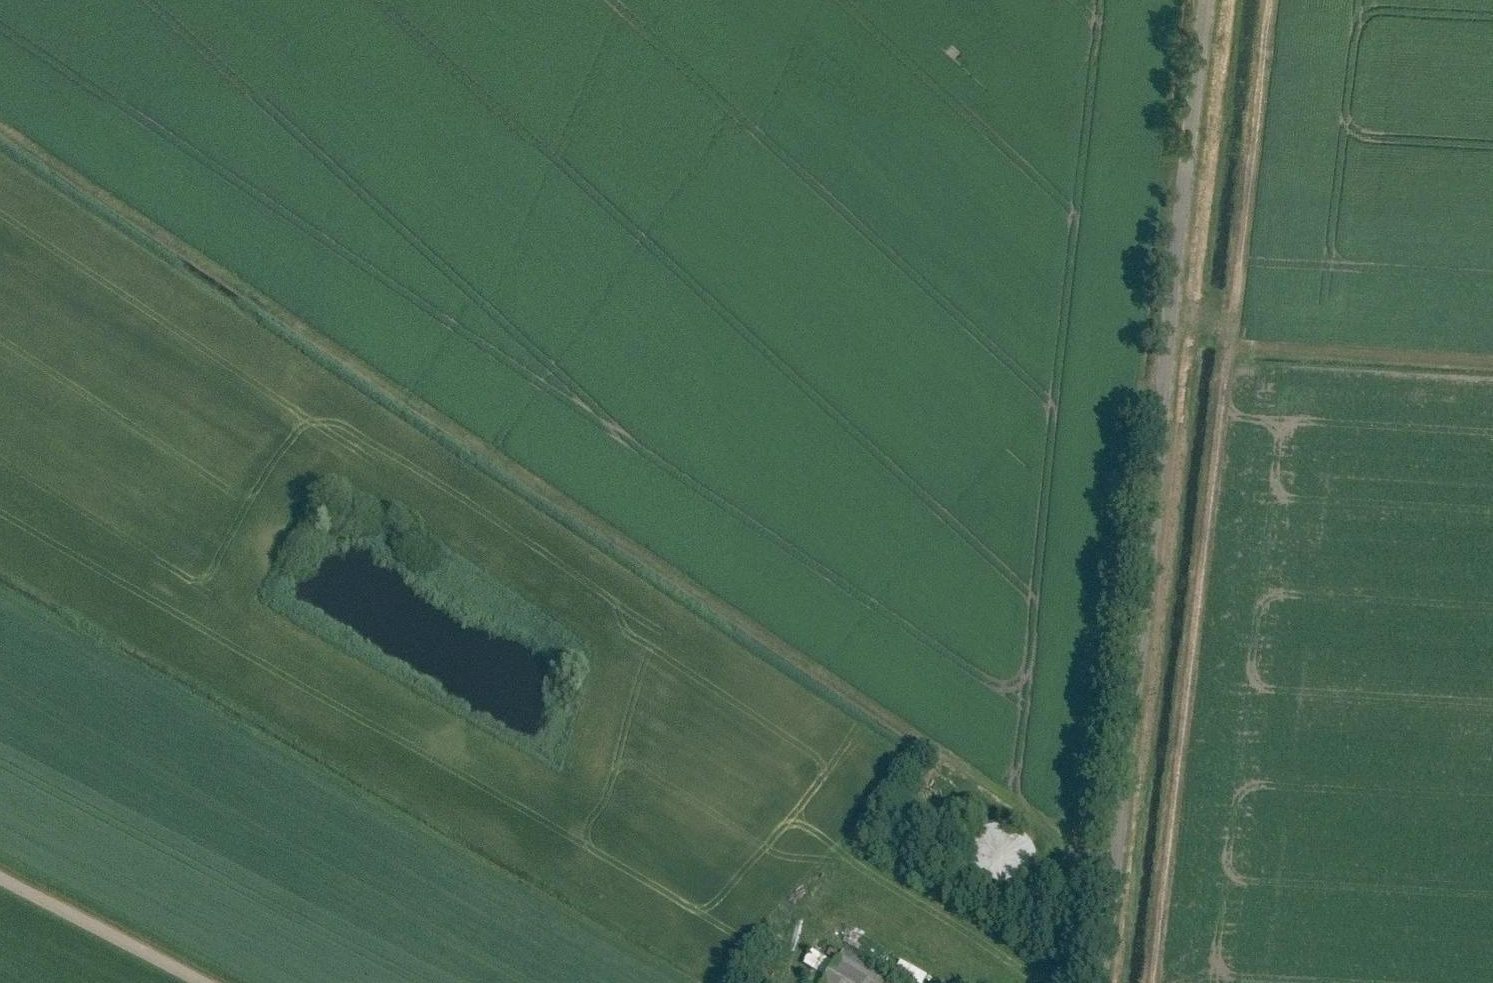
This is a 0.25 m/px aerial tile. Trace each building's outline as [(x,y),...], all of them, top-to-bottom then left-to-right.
[(845,953),(827,982),(896,982),(845,953)]
